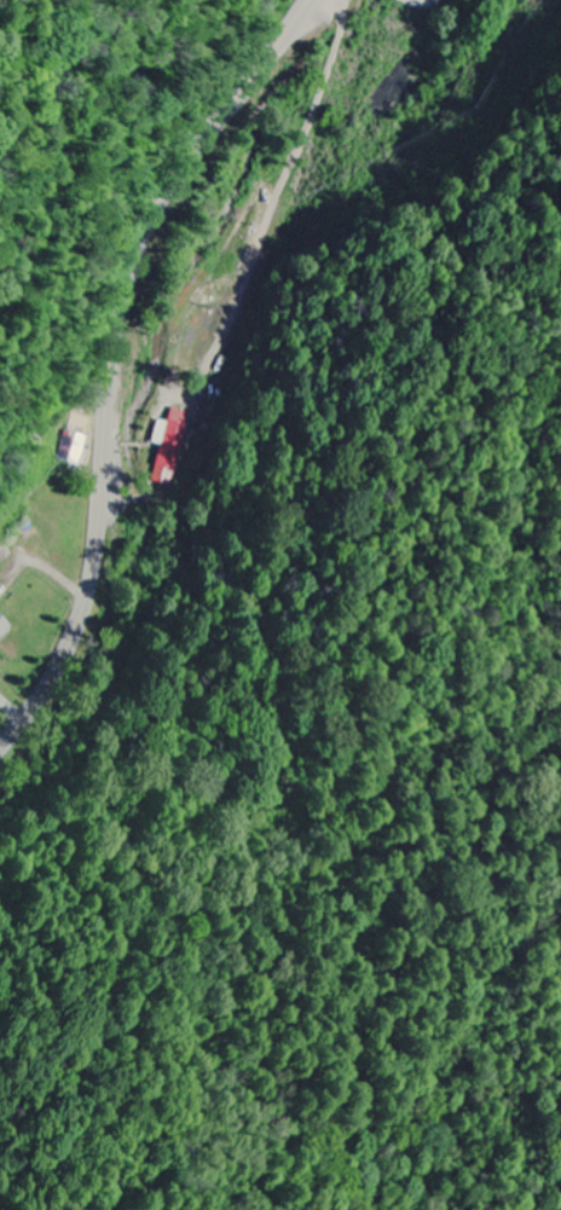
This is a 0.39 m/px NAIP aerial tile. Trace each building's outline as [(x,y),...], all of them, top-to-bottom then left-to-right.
[(173,487),(190,414),(171,409),(168,423),(158,420),(152,444),(160,446),(152,482),(173,487)] [(58,462),(79,468),(88,437),(67,431),(58,462)] [(0,613),(0,639),(13,629),(0,613)]
